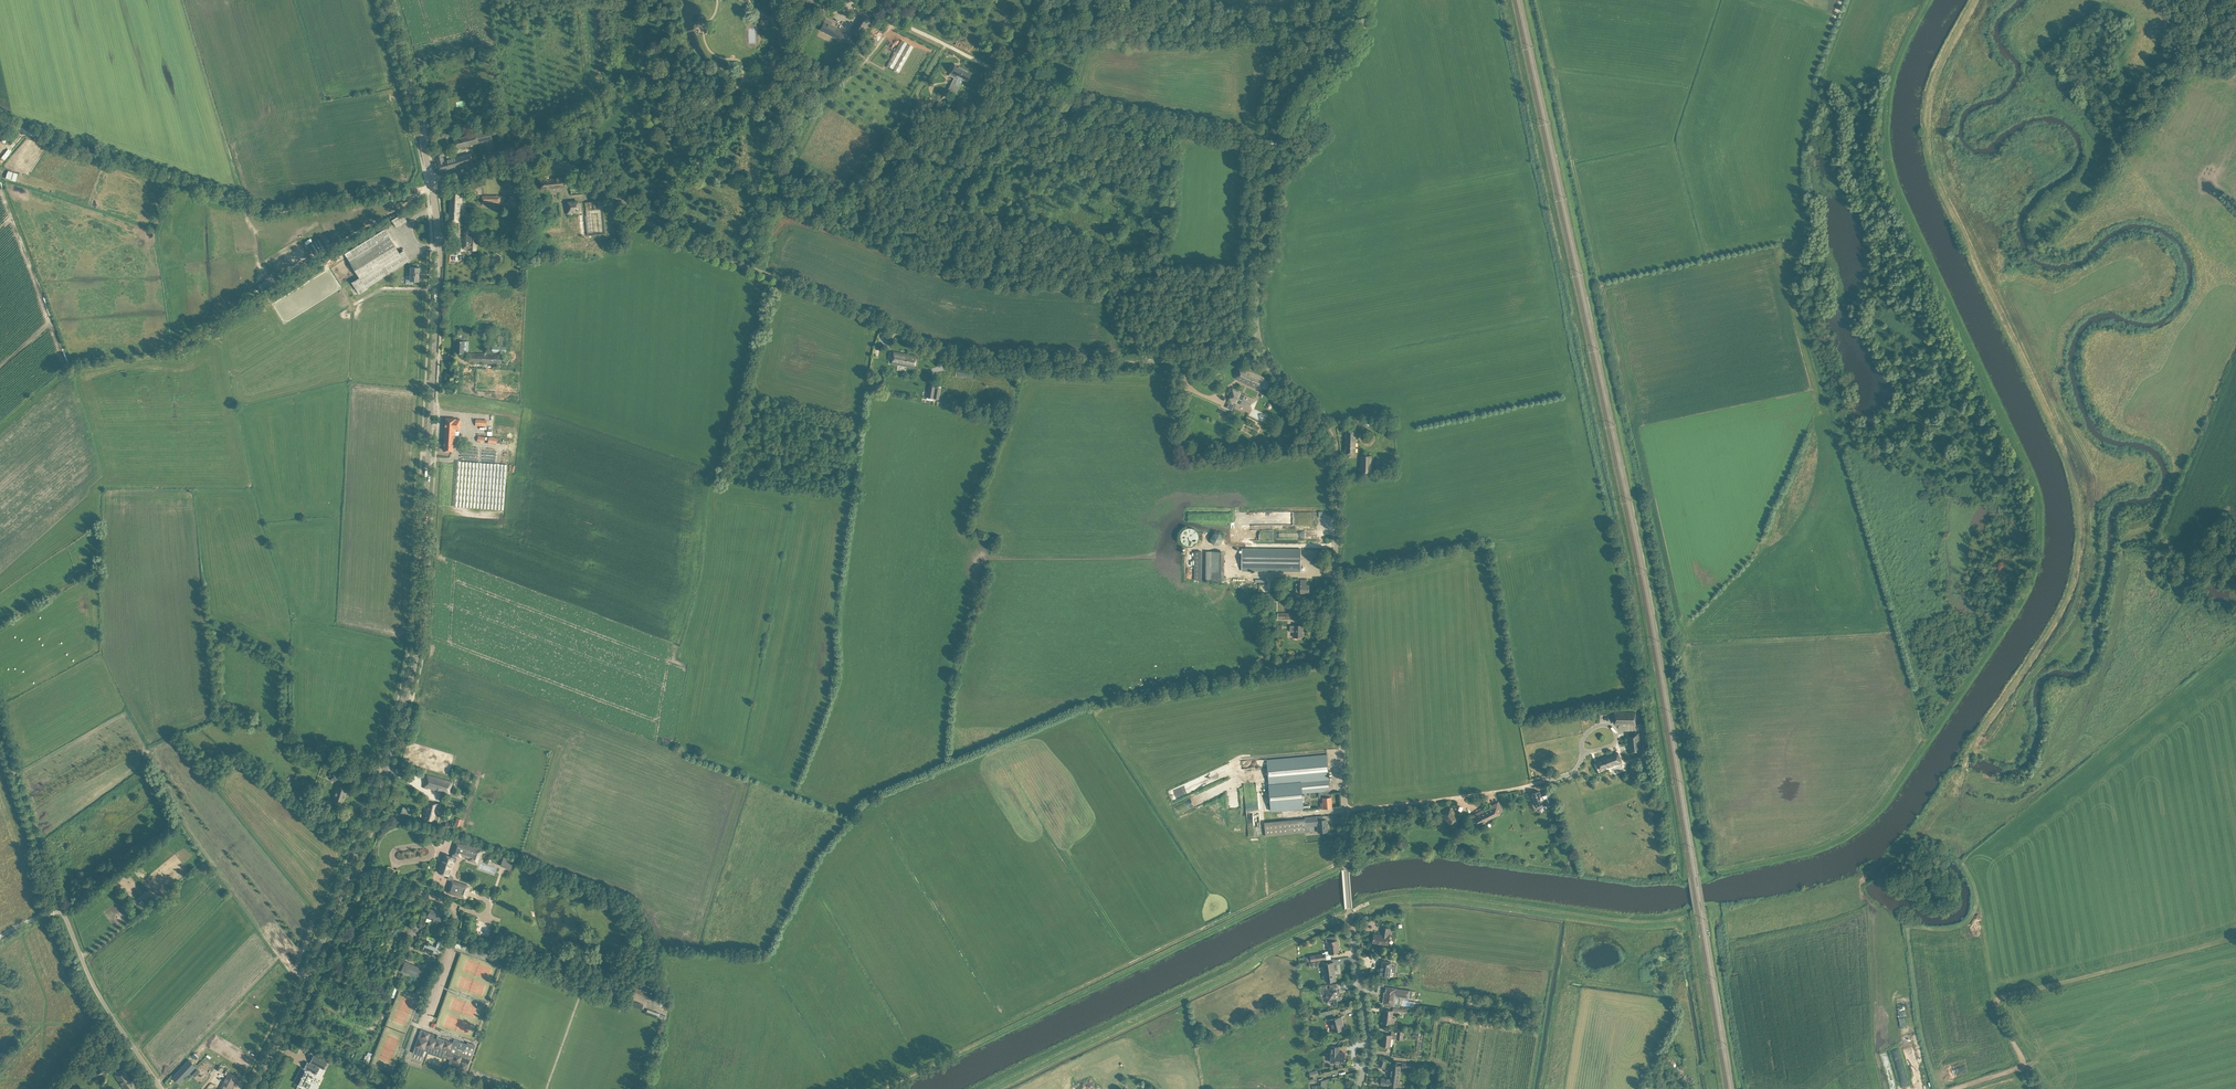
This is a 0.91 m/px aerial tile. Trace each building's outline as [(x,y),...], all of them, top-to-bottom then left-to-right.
[(870,21),(862,16),(851,32),(859,38),(870,21)] [(831,22),(825,18),(822,23),(823,23),(820,30),(840,40),(844,32),(830,25),(831,22)] [(913,47),(901,40),(887,65),(899,72),(913,47)] [(954,79),(948,91),(951,92),(963,69),(955,64),(952,69),(950,74),(949,76),(954,79)] [(951,92),(955,94),(959,86),(959,85),(960,86),(963,80),(967,82),(969,78),(971,73),(963,69),(951,92)] [(492,139),(490,130),(454,139),(456,148),(492,139)] [(9,153),(5,150),(0,156),(0,157),(3,160),(9,153)] [(442,153),(436,155),(440,171),(472,162),(470,154),(444,161),(442,153)] [(16,181),(19,173),(8,170),(6,178),(16,181)] [(563,177),(540,180),(541,190),(564,187),(563,177)] [(571,187),(571,195),(590,193),(589,186),(571,187)] [(449,221),(459,222),(460,191),(451,190),(449,221)] [(566,204),(566,209),(567,222),(578,221),(579,236),(605,234),(602,200),(583,202),(583,206),(585,206),(585,207),(581,207),(581,202),(566,204)] [(392,220),(396,227),(407,221),(402,214),(392,220)] [(463,248),(469,248),(470,246),(476,246),(476,241),(478,241),(478,233),(477,233),(477,230),(470,229),(470,226),(464,226),(464,233),(466,233),(466,236),(464,236),(463,248)] [(345,254),(360,277),(352,282),(359,294),(367,289),(366,287),(409,260),(403,251),(399,253),(385,229),(345,254)] [(309,248),(318,243),(316,239),(307,244),(309,248)] [(315,251),(318,256),(326,251),(321,243),(314,247),(317,250),(315,251)] [(406,283),(413,283),(413,281),(419,281),(419,267),(411,267),(410,276),(406,276),(406,283)] [(454,353),(464,353),(464,341),(464,338),(455,337),(455,340),(454,353)] [(891,364),(915,368),(917,355),(894,351),(891,364)] [(499,363),(502,363),(503,354),(489,353),(475,353),(469,353),(469,362),(474,363),(499,364),(499,363)] [(929,384),(927,397),(938,399),(940,390),(935,389),(936,385),(929,384)] [(1231,399),(1251,408),(1252,406),(1255,399),(1235,390),(1231,399)] [(444,450),(453,451),(453,443),(454,443),(455,428),(459,429),(460,419),(455,419),(455,418),(446,417),(444,450)] [(1346,453),(1355,453),(1356,431),(1346,430),(1346,453)] [(1361,472),(1371,472),(1371,455),(1361,455),(1361,472)] [(507,464),(457,461),(454,506),(503,510),(507,464)] [(1200,540),(1199,533),(1195,533),(1194,528),(1191,528),(1192,532),(1189,533),(1190,535),(1186,536),(1187,543),(1200,540)] [(1226,543),(1225,532),(1213,533),(1213,537),(1211,537),(1212,544),(1226,543)] [(1242,570),(1301,571),(1301,549),(1242,548),(1242,570)] [(1206,580),(1224,580),(1224,551),(1206,551),(1206,580)] [(1296,587),(1296,593),(1300,593),(1304,593),(1309,593),(1309,584),(1306,584),(1306,580),(1301,580),(1300,583),(1300,587),(1296,587)] [(1294,631),(1294,637),(1303,637),(1303,625),(1290,625),(1290,631),(1294,631)] [(1614,724),(1636,724),(1636,712),(1614,712),(1614,724)] [(1628,733),(1630,753),(1642,752),(1639,732),(1628,733)] [(1596,760),(1600,770),(1621,762),(1618,752),(1596,760)] [(1302,793),(1318,791),(1319,798),(1323,798),(1323,802),(1321,803),(1321,808),(1332,807),(1331,797),(1330,797),(1329,790),(1330,790),(1327,754),(1267,760),(1271,810),(1303,807),(1303,806),(1302,793)] [(424,787),(429,788),(429,787),(432,788),(432,789),(438,791),(438,790),(441,791),(441,792),(449,794),(452,782),(427,775),(424,787)] [(1541,795),(1540,793),(1539,791),(1531,794),(1534,801),(1536,806),(1537,806),(1537,807),(1538,808),(1543,806),(1542,804),(1544,803),(1543,801),(1545,801),(1546,806),(1551,804),(1553,803),(1551,797),(1548,790),(1543,792),(1544,794),(1541,795)] [(439,815),(437,815),(439,809),(440,804),(427,802),(422,819),(437,823),(439,815)] [(1488,807),(1471,815),(1474,820),(1476,825),(1504,812),(1503,810),(1500,805),(1489,810),(1488,807)] [(1441,813),(1450,826),(1460,819),(1450,806),(1441,813)] [(402,813),(410,816),(412,811),(404,808),(402,812),(402,813)] [(1323,820),(1322,815),(1305,817),(1305,818),(1304,818),(1305,826),(1306,826),(1318,825),(1318,832),(1328,831),(1327,826),(1326,819),(1323,820)] [(457,817),(453,828),(458,830),(462,819),(457,817)] [(445,829),(447,829),(451,830),(453,821),(446,820),(445,829)] [(456,842),(452,854),(453,854),(456,855),(460,857),(461,855),(469,858),(470,855),(473,856),(473,857),(475,857),(478,858),(481,849),(464,844),(464,845),(456,842)] [(451,874),(450,874),(454,862),(455,862),(456,858),(455,858),(456,855),(453,854),(452,857),(444,854),(438,872),(449,876),(448,877),(450,880),(451,880),(453,881),(453,880),(453,879),(453,878),(453,877),(453,876),(452,875),(451,875),(451,874)] [(514,860),(503,857),(500,865),(511,869),(514,860)] [(451,880),(447,892),(465,898),(468,888),(460,885),(461,883),(453,881),(451,880)] [(420,923),(424,925),(427,917),(433,919),(439,922),(442,915),(443,916),(444,912),(435,909),(435,910),(430,908),(428,913),(425,911),(423,916),(420,923)] [(1373,943),(1378,943),(1388,945),(1390,935),(1389,935),(1389,933),(1390,928),(1382,927),(1381,931),(1382,931),(1382,934),(1374,933),(1373,943)] [(1325,952),(1323,952),(1323,953),(1325,953),(1325,954),(1329,953),(1331,953),(1333,953),(1339,952),(1337,940),(1336,940),(1335,936),(1325,937),(1326,942),(1328,942),(1329,947),(1329,950),(1325,951),(1325,952)] [(425,943),(423,949),(434,953),(436,947),(425,943)] [(1393,966),(1393,962),(1391,962),(1388,961),(1382,960),(1381,966),(1379,966),(1379,969),(1381,970),(1380,976),(1385,976),(1389,977),(1390,971),(1395,972),(1396,966),(1393,966)] [(401,970),(426,981),(430,971),(405,961),(401,970)] [(1334,962),(1324,963),(1327,981),(1336,980),(1334,962)] [(1332,1001),(1333,1005),(1338,1004),(1337,1001),(1337,1000),(1339,999),(1336,987),(1327,989),(1327,986),(1319,987),(1321,995),(1325,994),(1327,1002),(1332,1001)] [(1396,988),(1386,987),(1384,997),(1383,997),(1383,1002),(1384,1002),(1384,1003),(1394,1005),(1395,995),(1408,997),(1409,990),(1396,989),(1396,988)] [(629,1006),(642,1010),(643,1004),(631,1000),(629,1006)] [(1383,1023),(1388,1023),(1394,1024),(1395,1017),(1392,1017),(1393,1011),(1384,1009),(1383,1023)] [(1341,1017),(1329,1020),(1332,1032),(1339,1030),(1344,1028),(1343,1025),(1344,1025),(1343,1020),(1342,1020),(1341,1017)] [(454,1056),(451,1065),(466,1071),(470,1059),(462,1056),(450,1051),(453,1042),(438,1037),(437,1039),(437,1038),(436,1040),(433,1039),(435,1034),(421,1029),(413,1052),(415,1053),(416,1050),(424,1053),(426,1048),(441,1053),(448,1055),(449,1054),(454,1056)] [(1382,1045),(1390,1046),(1391,1038),(1402,1039),(1403,1031),(1397,1031),(1397,1035),(1383,1034),(1382,1045)] [(454,1039),(453,1042),(450,1051),(462,1056),(470,1059),(475,1044),(467,1042),(467,1043),(454,1039)] [(1339,1053),(1339,1050),(1339,1046),(1331,1046),(1331,1053),(1330,1053),(1330,1062),(1333,1062),(1345,1062),(1345,1059),(1345,1058),(1345,1057),(1345,1053),(1339,1053)] [(363,1063),(369,1065),(373,1053),(367,1051),(363,1063)] [(327,1062),(313,1055),(310,1062),(307,1061),(304,1068),(301,1067),(293,1082),(296,1083),(294,1087),(297,1088),(298,1088),(300,1085),(303,1086),(311,1071),(317,1074),(320,1067),(324,1069),(327,1062)] [(189,1059),(172,1077),(180,1084),(196,1066),(189,1059)] [(1668,1064),(1679,1075),(1683,1070),(1672,1060),(1668,1064)] [(1415,1064),(1402,1062),(1402,1064),(1402,1065),(1392,1064),(1391,1068),(1390,1078),(1381,1077),(1380,1084),(1386,1085),(1398,1087),(1399,1087),(1400,1082),(1399,1082),(1400,1071),(1411,1072),(1411,1070),(1414,1071),(1415,1064)] [(90,1073),(95,1080),(108,1070),(104,1064),(90,1073)] [(117,1078),(124,1088),(132,1088),(135,1087),(123,1069),(115,1073),(118,1078),(117,1078)] [(230,1073),(229,1072),(223,1084),(221,1087),(224,1088),(223,1088),(229,1088),(229,1087),(230,1088),(237,1076),(230,1073)]
